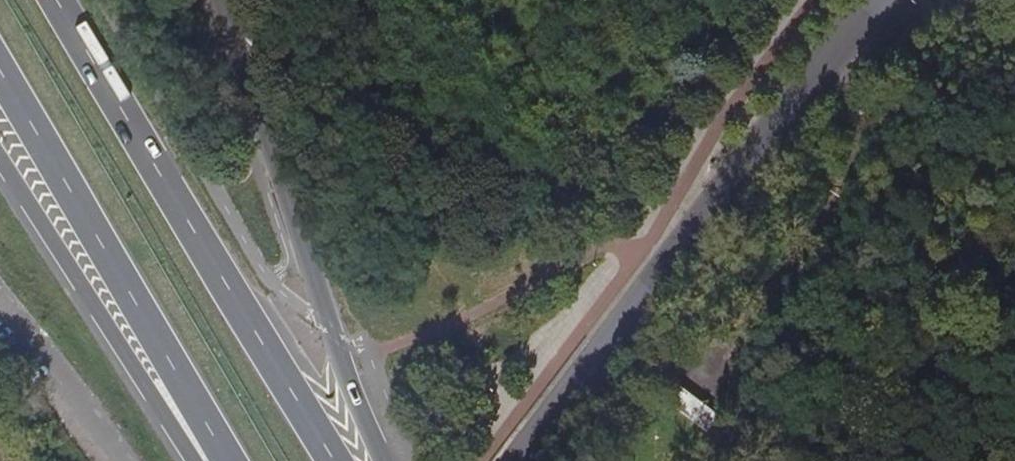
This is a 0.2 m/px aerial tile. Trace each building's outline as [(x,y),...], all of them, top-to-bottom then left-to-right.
[(574,120),(580,112),(568,104),(563,112),(574,120)] [(326,253),(334,250),(329,236),(321,238),(326,253)] [(719,416),(663,374),(653,388),(670,400),(668,403),(707,432),(719,416)]
